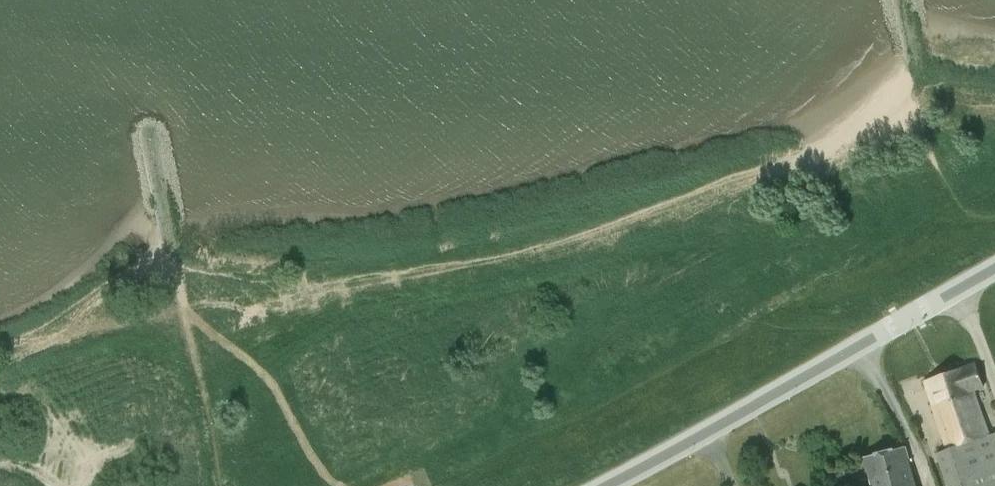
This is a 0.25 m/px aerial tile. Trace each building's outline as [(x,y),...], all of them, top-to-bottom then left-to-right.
[(925,381),(940,426),(947,451),(938,454),(948,485),(994,485),(994,433),(990,435),(982,410),(975,390),(983,388),(975,363),(964,367),(925,381)] [(906,446),(864,458),(872,485),(917,485),(906,446)]
